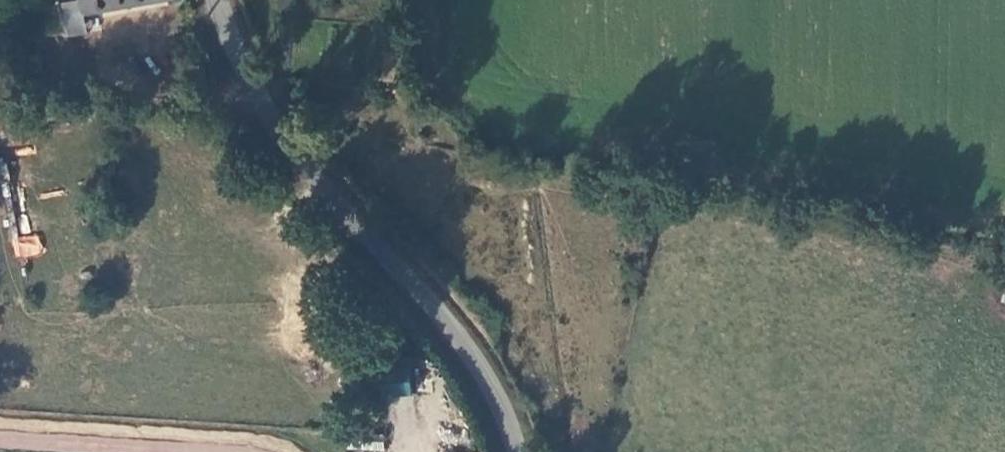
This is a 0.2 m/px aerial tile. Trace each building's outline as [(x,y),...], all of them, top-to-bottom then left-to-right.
[(70,15),(165,0),(68,0),(70,15)] [(42,69),(43,57),(27,57),(27,70),(42,69)] [(191,83),(205,84),(205,68),(192,68),(191,83)] [(417,71),(407,72),(408,86),(420,85),(417,71)] [(15,258),(43,255),(41,235),(13,238),(15,258)] [(408,381),(382,385),(384,398),(410,394),(408,381)]
